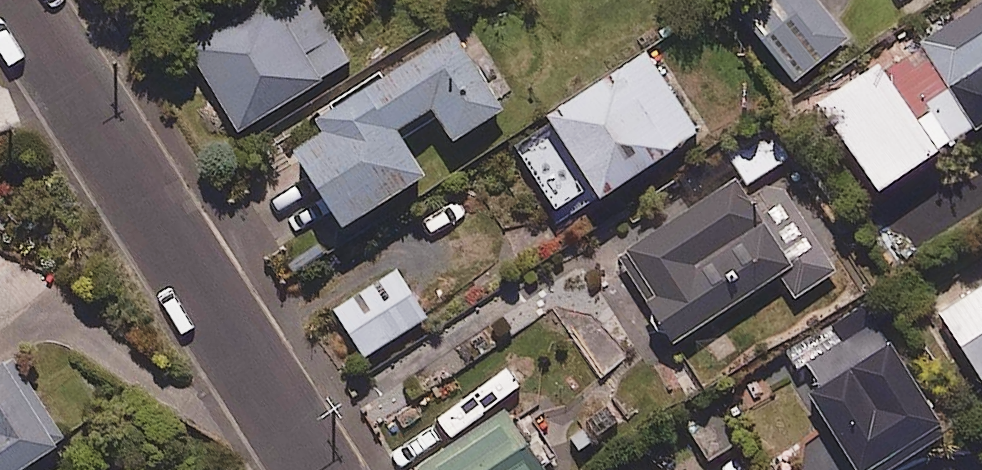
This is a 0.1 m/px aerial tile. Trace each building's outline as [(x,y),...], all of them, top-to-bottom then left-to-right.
[(316,0),(305,0),(285,12),(278,0),(265,0),(185,49),(235,132),(353,60),(316,0)] [(820,0),(731,0),(794,78),(848,34),(820,0)] [(936,150),(981,120),(981,0),(881,66),(936,150)] [(503,109),(455,32),(315,119),(323,131),(293,149),(341,225),(424,174),(396,128),(431,106),(453,140),(503,109)] [(695,128),(643,49),(545,114),(563,141),(531,162),(564,213),(695,128)] [(936,150),(881,66),(878,62),(818,101),(875,189),(936,150)] [(790,155),(777,136),(733,164),(745,184),(790,155)] [(749,205),(732,178),(616,249),(671,338),(778,272),(792,295),(834,269),(782,184),(749,205)] [(427,317),(397,270),(335,310),(364,356),(427,317)] [(938,310),(981,379),(981,283),(938,310)] [(866,304),(782,356),(830,433),(800,451),(812,469),(876,469),(943,428),(866,304)] [(12,355),(0,363),(0,469),(20,469),(67,440),(12,355)] [(505,407),(416,466),(419,469),(548,469),(505,407)]
